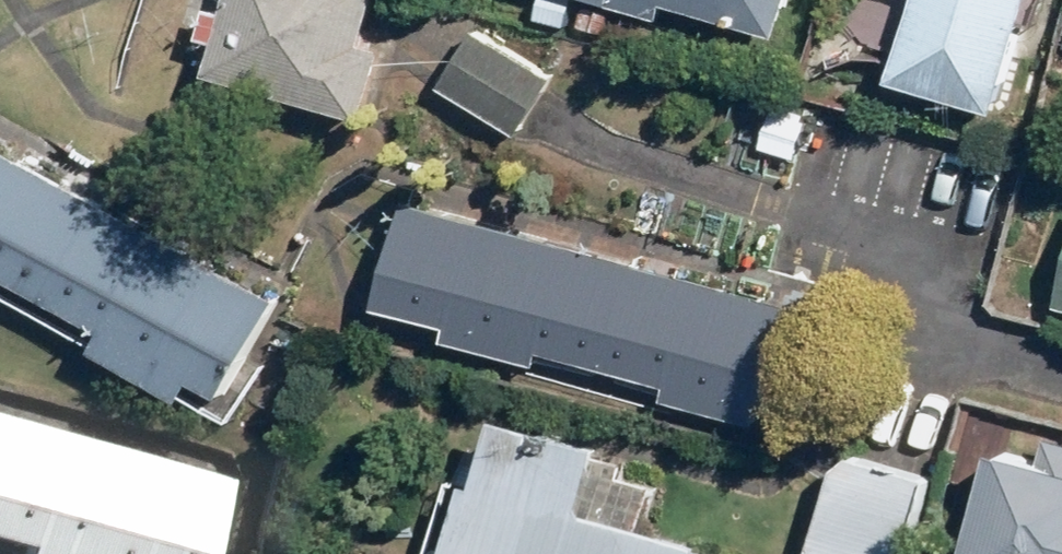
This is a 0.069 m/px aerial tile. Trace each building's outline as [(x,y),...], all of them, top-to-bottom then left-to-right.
[(231,66),(387,110),(406,42),(384,35),(394,0),(250,0),(231,66)] [(681,9),(684,0),(649,0),(681,9)] [(803,31),(812,0),(697,0),(803,31)] [(1029,98),(1053,0),(932,0),(914,70),(1029,98)] [(568,75),(492,26),(457,81),(533,129),(568,75)] [(0,134),(0,279),(207,392),(217,374),(246,390),(298,295),(0,134)] [(846,310),(423,194),(393,301),(465,321),(462,334),(557,360),(561,345),(685,379),(681,394),(778,420),(782,406),(817,416),(846,310)] [(473,553),(771,553),(723,541),(725,535),(611,503),(608,495),(625,436),(523,407),(518,425),(514,423),(500,470),(497,469),(473,553)] [(0,414),(0,539),(35,549),(34,553),(221,553),(238,482),(0,414)] [(1060,446),(1024,437),(994,552),(1002,553),(1061,553),(1061,439),(1060,446)] [(831,550),(845,553),(925,553),(948,472),(861,447),(831,550)]
